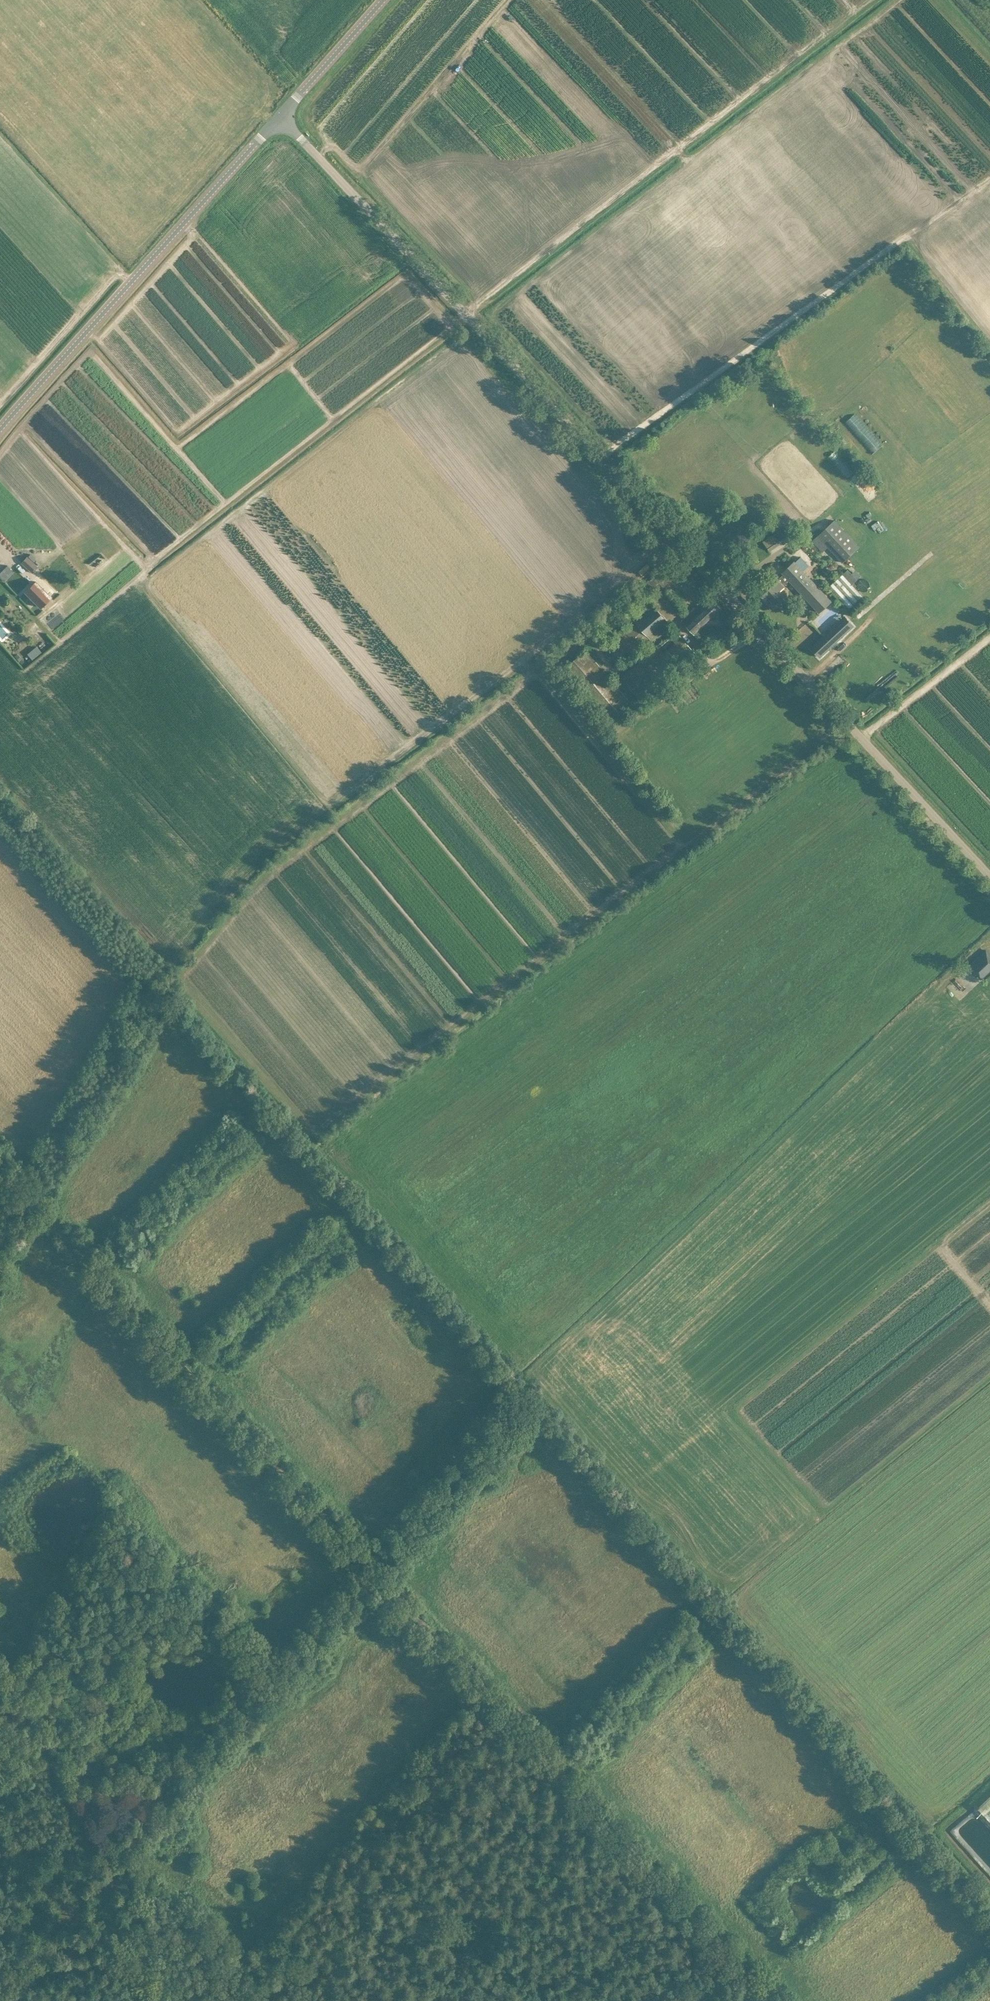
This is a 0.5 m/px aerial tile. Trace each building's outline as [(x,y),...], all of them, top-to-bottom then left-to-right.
[(865,515),(860,519),(864,525),(869,521),(865,515)] [(835,519),(812,540),(823,552),(828,547),(842,562),(859,546),(835,519)] [(763,540),(770,551),(790,538),(782,528),(763,540)] [(807,560),(813,567),(818,563),(812,556),(807,560)] [(28,557),(22,563),(32,573),(38,567),(37,566),(34,563),(28,557)] [(784,574),(780,577),(786,584),(790,580),(802,593),(814,581),(804,571),(810,566),(801,557),(796,562),(795,561),(782,572),(783,573),(784,574)] [(14,572),(8,565),(0,573),(0,577),(4,581),(14,572)] [(651,566),(643,573),(647,577),(655,570),(651,566)] [(775,574),(758,590),(766,599),(768,598),(769,597),(775,604),(784,595),(780,591),(780,590),(785,585),(786,584),(780,577),(779,578),(778,577),(775,574)] [(843,574),(829,587),(850,609),(864,597),(852,584),(843,574)] [(26,592),(33,599),(41,607),(51,597),(43,589),(36,581),(26,592)] [(827,605),(832,600),(814,581),(802,593),(820,612),(827,605)] [(682,620),(688,627),(695,634),(722,609),(713,599),(704,608),(700,604),(692,611),(682,620)] [(606,642),(625,664),(672,625),(652,603),(633,619),(637,623),(631,627),(628,623),(606,642)] [(7,643),(15,635),(0,619),(0,636),(7,643)] [(836,624),(824,635),(832,645),(845,633),(836,624)] [(812,629),(808,634),(813,640),(818,635),(812,629)] [(622,677),(641,701),(696,653),(676,630),(622,677)] [(967,967),(975,975),(976,974),(981,980),(989,971),(989,952),(986,948),(967,967)] [(979,1808),(989,1819),(989,1797),(979,1808)]
